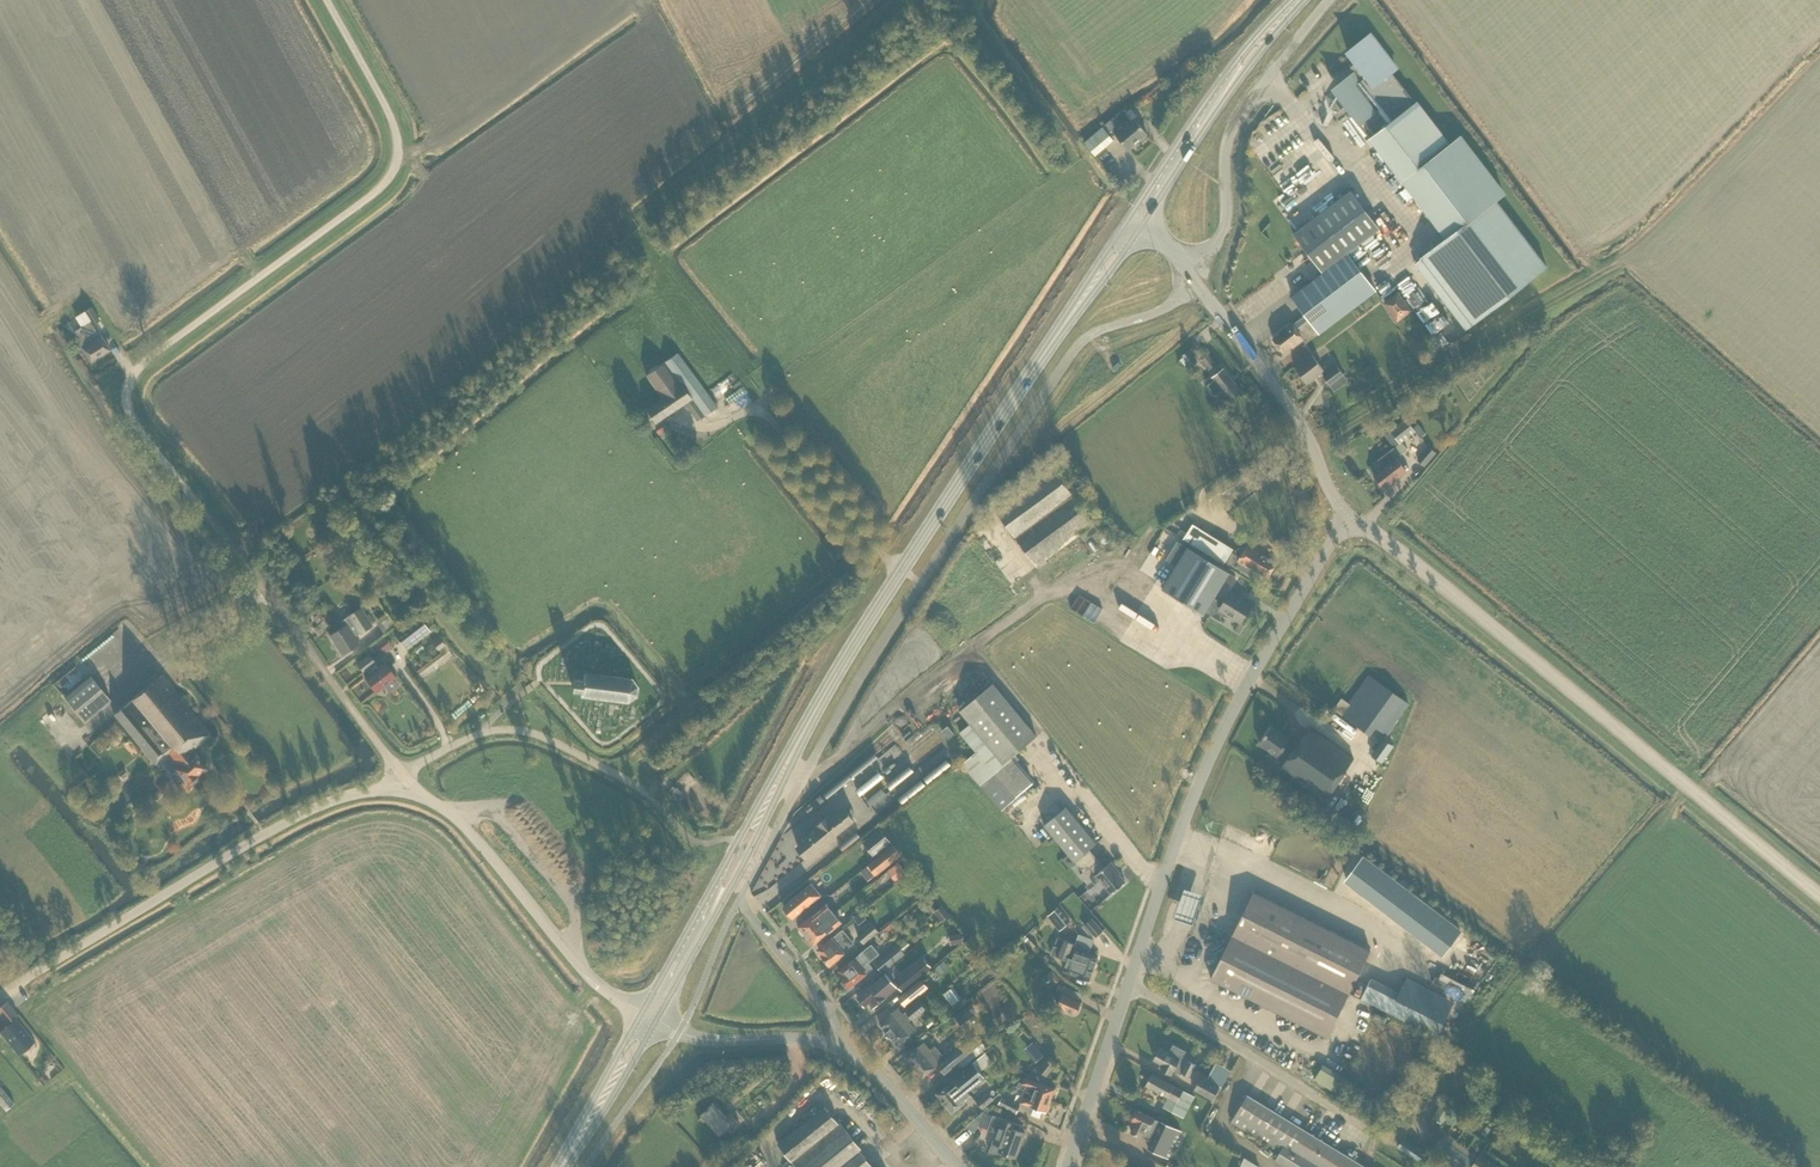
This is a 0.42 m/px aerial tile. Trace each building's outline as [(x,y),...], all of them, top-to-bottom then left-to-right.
[(1372,138),(1447,236),(1422,255),(1474,322),(1548,265),(1496,198),(1504,192),(1460,135),(1449,144),(1417,103),(1417,104),(1392,72),(1396,68),(1371,35),(1349,52),(1361,69),(1357,72),(1356,72),(1343,82),(1346,87),(1336,97),(1329,109),(1338,112),(1347,105),(1360,122),(1364,119),(1376,135),(1372,138)] [(1136,121),(1139,118),(1131,108),(1124,114),(1122,111),(1085,142),(1095,155),(1114,140),(1112,137),(1116,134),(1129,150),(1147,134),(1139,125),(1136,121)] [(1320,333),(1376,291),(1347,253),(1380,229),(1351,190),(1293,234),(1323,273),(1292,296),(1309,319),(1296,329),(1291,323),(1279,332),(1281,334),(1273,339),(1283,352),(1291,346),(1293,348),(1303,340),(1306,343),(1320,333)] [(1397,320),(1410,310),(1397,294),(1385,303),(1392,314),(1390,315),(1395,321),(1397,319),(1397,320)] [(97,333),(92,325),(100,320),(92,307),(84,312),(90,321),(74,331),(81,343),(79,344),(91,362),(110,350),(99,332),(97,333)] [(1190,365),(1196,360),(1189,350),(1182,355),(1190,365)] [(717,406),(678,352),(646,374),(662,397),(641,412),(646,420),(651,417),(655,423),(684,403),(697,421),(717,406)] [(1209,370),(1216,364),(1209,354),(1202,360),(1209,370)] [(1307,384),(1324,371),(1312,355),(1295,367),(1307,384)] [(1330,385),(1343,375),(1337,366),(1323,376),(1330,385)] [(1241,391),(1223,368),(1212,377),(1214,380),(1208,386),(1215,395),(1222,390),(1230,400),(1241,391)] [(1403,467),(1397,458),(1401,455),(1399,454),(1407,448),(1402,441),(1415,431),(1406,418),(1390,431),(1400,443),(1378,460),(1384,467),(1374,476),(1384,489),(1407,471),(1406,471),(1409,469),(1406,465),(1403,467)] [(1428,446),(1417,459),(1425,465),(1436,453),(1428,446)] [(1099,530),(1054,470),(1045,477),(1042,473),(1026,484),(1029,488),(996,513),(1036,567),(1037,566),(1046,559),(1080,534),(1084,541),(1099,530)] [(1295,493),(1299,485),(1290,481),(1286,490),(1295,493)] [(1184,540),(1218,560),(1228,545),(1193,524),(1184,540)] [(364,553),(367,550),(358,539),(354,542),(364,553)] [(1177,541),(1170,554),(1180,560),(1188,548),(1177,541)] [(1225,562),(1249,577),(1254,570),(1268,579),(1278,562),(1264,554),(1261,552),(1261,550),(1249,542),(1249,543),(1246,541),(1242,547),(1245,548),(1240,557),(1231,552),(1225,562)] [(1223,603),(1214,598),(1229,573),(1188,548),(1180,560),(1163,589),(1204,614),(1206,611),(1219,620),(1224,612),(1241,623),(1251,606),(1237,597),(1238,595),(1231,591),(1223,603)] [(1039,569),(1049,562),(1046,559),(1037,566),(1039,569)] [(393,597),(402,590),(394,580),(385,587),(393,597)] [(360,633),(372,625),(361,607),(348,616),(349,616),(340,621),(344,627),(341,630),(340,629),(329,636),(341,654),(359,642),(355,635),(359,632),(360,633)] [(379,620),(386,629),(397,621),(389,612),(379,620)] [(407,649),(429,631),(417,615),(394,632),(407,649)] [(120,626),(129,637),(139,629),(130,618),(120,626)] [(319,636),(330,628),(324,620),(313,628),(319,636)] [(438,650),(445,645),(437,635),(430,641),(438,650)] [(380,646),(387,641),(384,637),(377,643),(380,646)] [(1009,675),(1098,788),(1122,769),(1107,750),(1131,732),(1056,637),(1009,675)] [(375,664),(376,663),(369,654),(357,664),(363,672),(367,669),(375,664)] [(390,691),(397,685),(398,682),(395,678),(396,677),(384,662),(378,667),(375,664),(367,669),(370,673),(365,677),(376,692),(384,686),(386,689),(390,691)] [(636,686),(631,679),(584,673),(585,671),(575,670),(574,678),(574,681),(574,680),(572,689),(582,690),(582,695),(628,701),(635,696),(636,686)] [(85,722),(111,700),(90,675),(64,697),(85,722)] [(193,754),(191,750),(211,734),(162,675),(114,714),(155,764),(169,752),(180,765),(176,769),(177,770),(170,776),(177,785),(184,779),(188,784),(189,783),(193,784),(197,780),(197,777),(198,776),(197,775),(204,770),(205,770),(206,765),(204,764),(195,753),(193,754)] [(1409,703),(1369,675),(1349,703),(1342,698),(1334,709),(1370,735),(1377,726),(1387,733),(1409,703)] [(1002,810),(1016,798),(1035,781),(1013,756),(1036,736),(993,684),(960,711),(970,723),(969,724),(959,733),(976,752),(962,764),(1002,810)] [(949,739),(955,734),(948,726),(942,730),(949,739)] [(1294,749),(1287,744),(1290,739),(1272,726),(1259,743),(1278,757),(1279,755),(1286,760),(1280,769),(1324,801),(1354,759),(1309,727),(1294,749)] [(1382,762),(1394,745),(1384,739),(1372,755),(1382,762)] [(891,758),(903,749),(898,742),(885,752),(891,758)] [(123,779),(128,775),(123,769),(118,773),(123,779)] [(1066,807),(1044,825),(1075,861),(1089,850),(1097,843),(1066,807)] [(853,820),(850,816),(844,809),(830,820),(828,818),(818,826),(820,829),(798,847),(807,858),(853,820)] [(1328,837),(1332,832),(1327,828),(1323,833),(1328,837)] [(891,843),(880,829),(871,836),(875,842),(867,848),(874,857),(891,843)] [(843,850),(860,836),(856,831),(839,845),(843,850)] [(877,875),(902,855),(893,844),(868,864),(877,875)] [(840,858),(847,868),(862,858),(854,847),(840,858)] [(1089,850),(1075,861),(1084,872),(1080,875),(1083,879),(1088,884),(1093,879),(1097,883),(1100,880),(1111,894),(1125,882),(1123,879),(1117,871),(1118,870),(1111,862),(1104,868),(1089,850)] [(1364,859),(1346,883),(1442,955),(1460,931),(1364,859)] [(899,862),(888,870),(897,881),(908,873),(899,862)] [(800,913),(813,902),(822,896),(811,883),(803,889),(804,890),(791,901),(792,902),(784,909),(791,917),(799,911),(800,913)] [(1203,891),(1185,886),(1176,915),(1194,920),(1203,891)] [(1286,962),(1307,919),(1254,893),(1232,936),(1286,962)] [(823,922),(834,913),(826,903),(805,921),(806,922),(799,927),(806,936),(823,922)] [(942,921),(950,915),(942,905),(934,912),(942,921)] [(1060,930),(1071,922),(1058,907),(1048,915),(1060,930)] [(823,922),(806,936),(813,944),(819,939),(820,940),(842,923),(834,913),(823,922)] [(1095,937),(1104,931),(1092,918),(1082,926),(1091,937),(1093,935),(1095,937)] [(1309,974),(1331,931),(1307,919),(1286,962),(1309,974)] [(864,944),(879,931),(872,923),(857,936),(864,944)] [(830,965),(844,953),(843,952),(854,943),(843,930),(818,949),(823,955),(823,956),(830,965)] [(1309,974),(1349,994),(1370,951),(1331,931),(1309,974)] [(951,945),(964,942),(962,933),(949,935),(951,945)] [(1028,943),(1031,940),(1026,935),(1023,938),(1028,943)] [(1309,974),(1286,962),(1232,936),(1211,979),(1327,1037),(1349,994),(1309,974)] [(1094,968),(1069,959),(1071,953),(1074,944),(1057,938),(1055,945),(1054,945),(1051,954),(1068,960),(1064,971),(1089,980),(1094,968)] [(869,963),(880,954),(872,943),(859,954),(860,954),(854,959),(854,958),(839,970),(844,976),(842,978),(843,979),(842,982),(845,986),(846,986),(848,986),(850,987),(873,968),(869,963)] [(882,972),(905,954),(897,944),(886,953),(887,954),(875,964),(882,972)] [(1069,959),(1094,968),(1098,956),(1089,953),(1090,949),(1076,944),(1072,954),(1071,953),(1069,959)] [(903,991),(932,967),(924,958),(895,982),(903,991)] [(1055,984),(1061,978),(1052,970),(1046,976),(1055,984)] [(1469,992),(1483,977),(1476,970),(1461,984),(1469,992)] [(896,986),(885,973),(874,983),(857,997),(865,1006),(869,1003),(873,1007),(885,997),(885,996),(892,991),(891,990),(896,986)] [(1455,995),(1406,975),(1402,985),(1371,973),(1360,998),(1440,1031),(1455,995)] [(898,997),(905,1007),(928,987),(921,978),(898,997)] [(1076,1014),(1081,1002),(1078,1001),(1081,994),(1059,985),(1053,998),(1059,1000),(1057,1006),(1059,1007),(1058,1008),(1063,1010),(1064,1009),(1070,1011),(1069,1013),(1074,1015),(1075,1014),(1076,1014)] [(18,1014),(7,1001),(0,1006),(0,1016),(6,1024),(18,1014)] [(879,1023),(886,1032),(889,1037),(890,1036),(897,1045),(909,1035),(915,1030),(908,1021),(911,1018),(913,1020),(926,1009),(919,1001),(906,1011),(906,1012),(903,1014),(898,1008),(892,1013),(891,1013),(879,1023)] [(0,1030),(0,1032),(18,1055),(35,1041),(16,1017),(0,1030)] [(931,1051),(924,1042),(918,1047),(918,1046),(906,1056),(913,1065),(916,1069),(916,1068),(923,1077),(935,1067),(933,1065),(936,1063),(945,1074),(958,1063),(962,1068),(981,1052),(977,1047),(971,1052),(965,1044),(952,1054),(949,1051),(943,1056),(936,1047),(931,1051)] [(1196,1064),(1183,1058),(1186,1051),(1174,1045),(1169,1054),(1160,1049),(1154,1060),(1161,1064),(1159,1067),(1171,1074),(1173,1071),(1178,1074),(1179,1071),(1189,1076),(1196,1064)] [(1039,1060),(1044,1056),(1040,1050),(1034,1055),(1039,1060)] [(952,1113),(964,1103),(969,1099),(969,1098),(972,1096),(967,1091),(984,1077),(980,1071),(993,1061),(985,1052),(973,1063),(974,1063),(937,1094),(952,1113)] [(1047,1076),(1054,1066),(1046,1060),(1039,1070),(1047,1076)] [(1316,1079),(1338,1087),(1343,1073),(1321,1065),(1316,1079)] [(1034,1094),(1051,1100),(1055,1089),(1046,1086),(1046,1085),(1035,1081),(1036,1076),(1027,1073),(1025,1077),(1024,1077),(1022,1083),(1019,1082),(1017,1087),(1019,1088),(1029,1091),(1031,1087),(1036,1089),(1034,1094)] [(1184,1117),(1194,1097),(1152,1074),(1146,1085),(1172,1099),(1166,1109),(1184,1117)] [(1212,1100),(1221,1086),(1202,1075),(1194,1090),(1212,1100)] [(15,1103),(0,1085),(0,1103),(6,1111),(15,1103)] [(1051,1100),(1034,1094),(1025,1091),(1021,1103),(1037,1109),(1038,1108),(1046,1111),(1051,1100)] [(994,1099),(988,1093),(977,1101),(982,1108),(994,1099)] [(1336,1149),(1247,1095),(1231,1121),(1277,1149),(1276,1152),(1279,1154),(1275,1160),(1286,1166),(1325,1166),(1336,1149)] [(1016,1113),(1020,1106),(1002,1097),(999,1104),(1016,1113)] [(1442,1124),(1453,1108),(1443,1101),(1432,1117),(1442,1124)] [(724,1115),(714,1104),(709,1108),(707,1110),(703,1114),(720,1132),(727,1126),(731,1130),(731,1131),(739,1123),(728,1111),(724,1115)] [(825,1106),(778,1144),(796,1166),(873,1166),(860,1150),(861,1148),(841,1122),(839,1124),(825,1106)] [(1161,1122),(1154,1119),(1137,1110),(1132,1121),(1135,1122),(1131,1132),(1132,1132),(1132,1135),(1138,1138),(1141,1137),(1141,1136),(1152,1141),(1148,1148),(1159,1154),(1168,1158),(1181,1131),(1172,1127),(1161,1121),(1161,1122)] [(979,1125),(984,1112),(983,1111),(967,1125),(973,1132),(979,1125)] [(1022,1125),(1013,1122),(993,1115),(988,1129),(997,1133),(991,1151),(1000,1154),(1001,1152),(1016,1157),(1025,1134),(1020,1132),(1022,1125)] [(734,1144),(741,1152),(754,1142),(748,1134),(734,1144)] [(1420,1160),(1425,1152),(1403,1137),(1398,1146),(1420,1160)] [(1441,1138),(1432,1150),(1456,1166),(1461,1166),(1464,1163),(1470,1166),(1498,1166),(1480,1154),(1476,1161),(1441,1138)] [(1325,1166),(1366,1166),(1336,1149),(1325,1166)] [(1261,1166),(1245,1157),(1240,1166),(1261,1166)]
